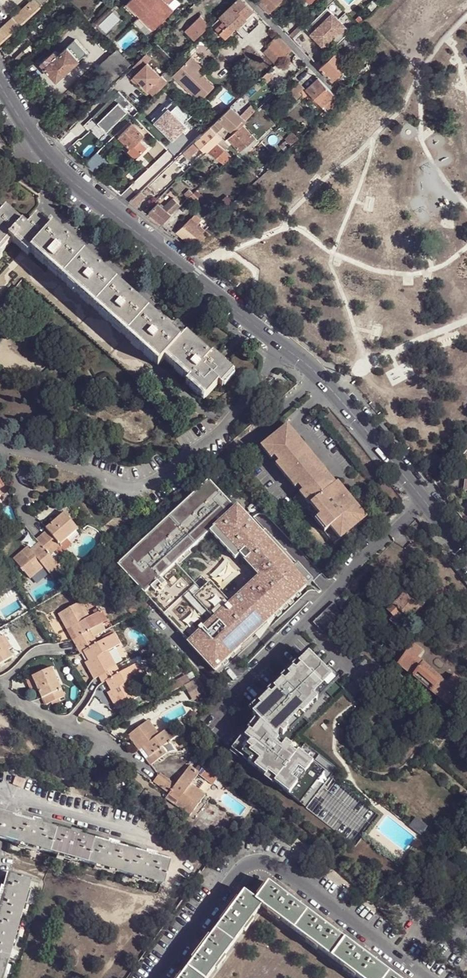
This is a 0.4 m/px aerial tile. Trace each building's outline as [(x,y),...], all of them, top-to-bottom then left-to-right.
[(40,6),(34,0),(32,0),(0,31),(0,44),(40,6)] [(129,2),(143,16),(156,29),(176,10),(171,5),(177,0),(131,0),(129,2)] [(255,10),(244,0),(238,0),(234,4),(238,8),(224,21),(228,25),(232,30),(234,29),(255,10)] [(258,0),(270,13),(283,0),(259,0),(258,0)] [(327,8),(328,7),(335,0),(323,0),(321,2),(327,8)] [(316,18),(327,8),(321,2),(311,12),(316,18)] [(212,27),(218,34),(228,25),(224,21),(238,8),(234,4),(225,13),(226,13),(212,27)] [(316,18),(307,27),(331,51),(346,37),(352,31),(328,7),(327,8),(316,18)] [(156,29),(143,16),(136,22),(150,36),(156,29)] [(197,42),(212,27),(202,17),(187,32),(197,42)] [(226,39),(235,30),(234,29),(232,30),(228,25),(220,33),(226,39)] [(295,39),(304,30),(301,26),(291,35),(295,39)] [(279,36),(269,45),(271,47),(282,58),(292,49),(279,36)] [(80,59),(88,53),(76,39),(68,46),(80,59)] [(30,57),(36,51),(31,46),(25,52),(30,57)] [(57,80),(80,59),(68,46),(60,54),(51,61),(46,67),(57,80)] [(282,58),(271,47),(265,53),(275,64),(282,58)] [(51,61),(60,54),(56,49),(48,58),(51,61)] [(111,56),(125,71),(131,64),(117,49),(111,56)] [(333,79),(351,62),(347,58),(339,50),(324,64),(321,67),(333,79)] [(22,65),(30,57),(25,52),(24,51),(16,59),(17,60),(22,65)] [(164,76),(150,62),(154,57),(148,51),(134,65),(140,71),(135,76),(155,96),(170,82),(169,81),(164,76)] [(117,77),(125,71),(111,56),(104,62),(117,77)] [(202,66),(192,56),(174,75),(201,101),(215,85),(199,70),(202,66)] [(46,67),(51,61),(48,58),(46,57),(42,62),(46,67)] [(117,77),(104,62),(97,69),(110,83),(117,77)] [(270,70),(262,77),(269,83),(276,76),(270,70)] [(340,100),(319,78),(308,89),(325,108),(328,112),(340,101),(340,100)] [(302,81),(292,91),(298,98),(304,93),(302,91),(306,87),(302,81)] [(98,112),(103,118),(99,122),(114,137),(119,133),(131,121),(135,117),(126,108),(131,102),(120,91),(98,112)] [(245,118),(248,120),(257,111),(252,105),(242,115),(245,118)] [(232,131),(245,118),(242,115),(232,106),(220,118),(226,124),(232,131)] [(323,117),(328,112),(325,108),(320,113),(323,117)] [(103,118),(98,112),(94,116),(99,122),(103,118)] [(188,136),(201,123),(193,114),(179,127),(188,136)] [(207,118),(214,124),(218,120),(211,114),(207,118)] [(222,127),(226,124),(220,118),(218,120),(214,124),(213,125),(219,130),(222,127)] [(248,120),(245,118),(232,131),(234,132),(244,124),(248,120)] [(149,147),(141,139),(145,135),(133,122),(133,123),(131,121),(121,130),(119,133),(121,135),(120,135),(132,147),(129,150),(137,159),(149,147)] [(60,140),(69,131),(60,123),(51,132),(60,140)] [(230,137),(234,132),(232,131),(226,124),(222,127),(227,131),(226,132),(230,137)] [(256,137),(244,124),(234,132),(230,137),(229,137),(234,142),(241,151),(256,137)] [(218,142),(223,137),(212,126),(202,135),(202,134),(197,139),(208,152),(210,150),(218,142)] [(294,145),(301,138),(295,132),(288,139),(294,145)] [(223,137),(218,142),(226,149),(234,142),(229,137),(227,140),(223,137)] [(256,137),(241,151),(244,154),(258,140),(256,137)] [(226,163),(233,156),(226,149),(218,142),(210,150),(226,163)] [(238,156),(236,158),(245,166),(247,163),(238,156)] [(87,164),(91,168),(98,161),(94,157),(87,164)] [(258,167),(250,160),(247,163),(245,166),(253,172),(258,167)] [(190,198),(195,194),(191,190),(186,194),(190,198)] [(138,207),(148,197),(143,191),(131,202),(138,207)] [(217,219),(227,209),(220,203),(210,212),(217,219)] [(165,223),(173,215),(159,204),(151,212),(165,223)] [(192,244),(206,230),(192,219),(178,232),(192,244)] [(6,256),(9,253),(23,265),(25,262),(151,365),(158,370),(163,362),(189,384),(186,387),(206,403),(218,387),(221,390),(232,376),(210,358),(208,360),(182,339),(176,346),(43,235),(40,238),(29,228),(19,238),(0,222),(0,251),(6,256)] [(151,365),(25,262),(23,265),(9,253),(6,256),(0,251),(0,296),(10,285),(133,386),(151,365)] [(336,486),(287,426),(265,445),(303,492),(294,499),(304,511),(306,510),(335,544),(367,518),(338,483),(336,486)] [(209,479),(118,563),(216,669),(256,632),(255,631),(273,614),(275,615),(314,579),(298,563),(266,528),(262,532),(250,519),(238,505),(236,507),(209,479)] [(78,531),(64,513),(46,529),(48,531),(60,545),(61,546),(78,531)] [(250,519),(262,532),(266,528),(254,516),(250,519)] [(39,544),(49,555),(55,550),(60,545),(48,531),(36,541),(39,544)] [(53,578),(63,571),(49,555),(39,544),(29,552),(44,569),(53,578)] [(61,546),(60,545),(55,550),(63,559),(69,555),(61,546)] [(31,580),(44,569),(29,552),(27,549),(14,560),(31,580)] [(426,603),(410,588),(405,594),(420,608),(426,603)] [(389,608),(388,609),(395,617),(400,612),(409,620),(420,608),(405,594),(404,593),(393,604),(389,608)] [(79,603),(59,615),(68,632),(73,629),(88,620),(79,603)] [(322,632),(340,616),(334,603),(313,622),(322,632)] [(88,620),(73,629),(78,639),(91,631),(99,627),(108,622),(102,612),(88,620)] [(401,629),(409,620),(400,612),(395,617),(392,621),(401,629)] [(256,632),(275,615),(273,614),(255,631),(256,632)] [(99,627),(91,631),(95,638),(103,634),(99,627)] [(73,629),(68,632),(73,641),(78,639),(73,629)] [(85,651),(98,644),(95,638),(91,631),(78,639),(73,641),(72,642),(79,654),(85,651)] [(106,653),(121,645),(115,635),(98,644),(85,651),(90,661),(106,653)] [(447,703),(464,683),(455,675),(448,684),(417,658),(422,653),(413,645),(409,652),(400,663),(447,703)] [(105,681),(119,673),(106,653),(90,661),(86,664),(94,680),(99,678),(101,682),(105,681)] [(344,688),(309,653),(283,679),(268,693),(250,711),(257,719),(229,751),(241,760),(242,758),(265,776),(267,773),(284,786),(282,789),(306,807),(305,808),(354,846),(379,814),(330,776),(336,768),(304,743),(299,749),(289,742),(344,688)] [(130,682),(143,675),(136,663),(119,673),(105,681),(111,693),(130,682)] [(52,669),(32,678),(38,691),(42,700),(43,699),(62,691),(52,669)] [(186,676),(171,684),(175,691),(190,683),(186,676)] [(266,691),(268,693),(283,679),(280,677),(266,691)] [(38,691),(32,678),(26,680),(32,694),(38,691)] [(198,681),(185,688),(189,694),(202,688),(198,681)] [(117,709),(140,697),(130,682),(111,693),(108,694),(117,709)] [(192,701),(205,694),(202,688),(189,694),(192,701)] [(62,691),(43,699),(46,706),(65,697),(62,691)] [(212,700),(215,697),(209,692),(205,694),(212,700)] [(149,721),(127,737),(139,752),(142,749),(160,736),(149,721)] [(172,727),(160,736),(142,749),(149,758),(162,748),(170,743),(178,736),(172,727)] [(170,743),(162,748),(166,754),(177,752),(170,743)] [(166,754),(162,748),(149,758),(146,761),(150,766),(166,754)] [(139,752),(146,761),(149,758),(142,749),(139,752)] [(199,776),(200,774),(190,767),(176,785),(174,788),(168,795),(179,803),(190,787),(199,776)] [(204,769),(200,774),(199,776),(213,786),(213,787),(218,780),(204,769)] [(159,776),(174,788),(176,785),(161,773),(159,776)] [(282,789),(284,786),(267,773),(265,776),(263,778),(281,791),(282,789)] [(159,776),(153,783),(168,795),(174,788),(159,776)] [(199,776),(190,787),(204,798),(213,786),(199,776)] [(190,816),(204,798),(190,787),(179,803),(176,806),(190,816)] [(179,803),(168,795),(166,799),(176,806),(179,803)] [(416,817),(408,826),(420,835),(427,827),(416,817)] [(8,842),(14,820),(10,819),(5,818),(0,835),(0,840),(3,841),(8,842)] [(8,842),(47,853),(54,832),(40,827),(41,824),(30,821),(29,824),(14,820),(8,842)] [(47,853),(86,864),(92,842),(78,839),(79,835),(68,832),(67,836),(54,832),(47,853)] [(86,864),(122,874),(129,853),(116,849),(117,845),(106,842),(105,846),(92,842),(86,864)] [(143,857),(129,853),(122,874),(160,884),(166,864),(153,860),(155,856),(144,853),(143,857)] [(0,907),(0,915),(20,919),(28,891),(30,882),(8,876),(4,891),(1,890),(0,893),(0,901),(2,901),(0,907)] [(39,885),(30,882),(28,891),(37,894),(39,885)] [(374,961),(375,959),(367,953),(368,953),(362,948),(362,949),(354,943),(353,946),(336,934),(338,931),(330,925),(325,921),(324,921),(317,916),(315,918),(298,905),(300,903),(292,898),(292,897),(287,892),(286,893),(278,888),(277,890),(270,884),(257,901),(262,906),(359,977),(396,977),(374,961)] [(262,906),(257,901),(245,893),(235,907),(233,905),(230,909),(229,908),(225,913),(226,914),(220,922),(222,924),(210,940),(208,939),(202,947),(201,946),(197,952),(198,952),(192,960),(194,962),(182,977),(209,977),(262,906)] [(9,958),(20,919),(0,915),(0,955),(9,958)] [(9,958),(0,955),(0,977),(4,977),(9,958)]
